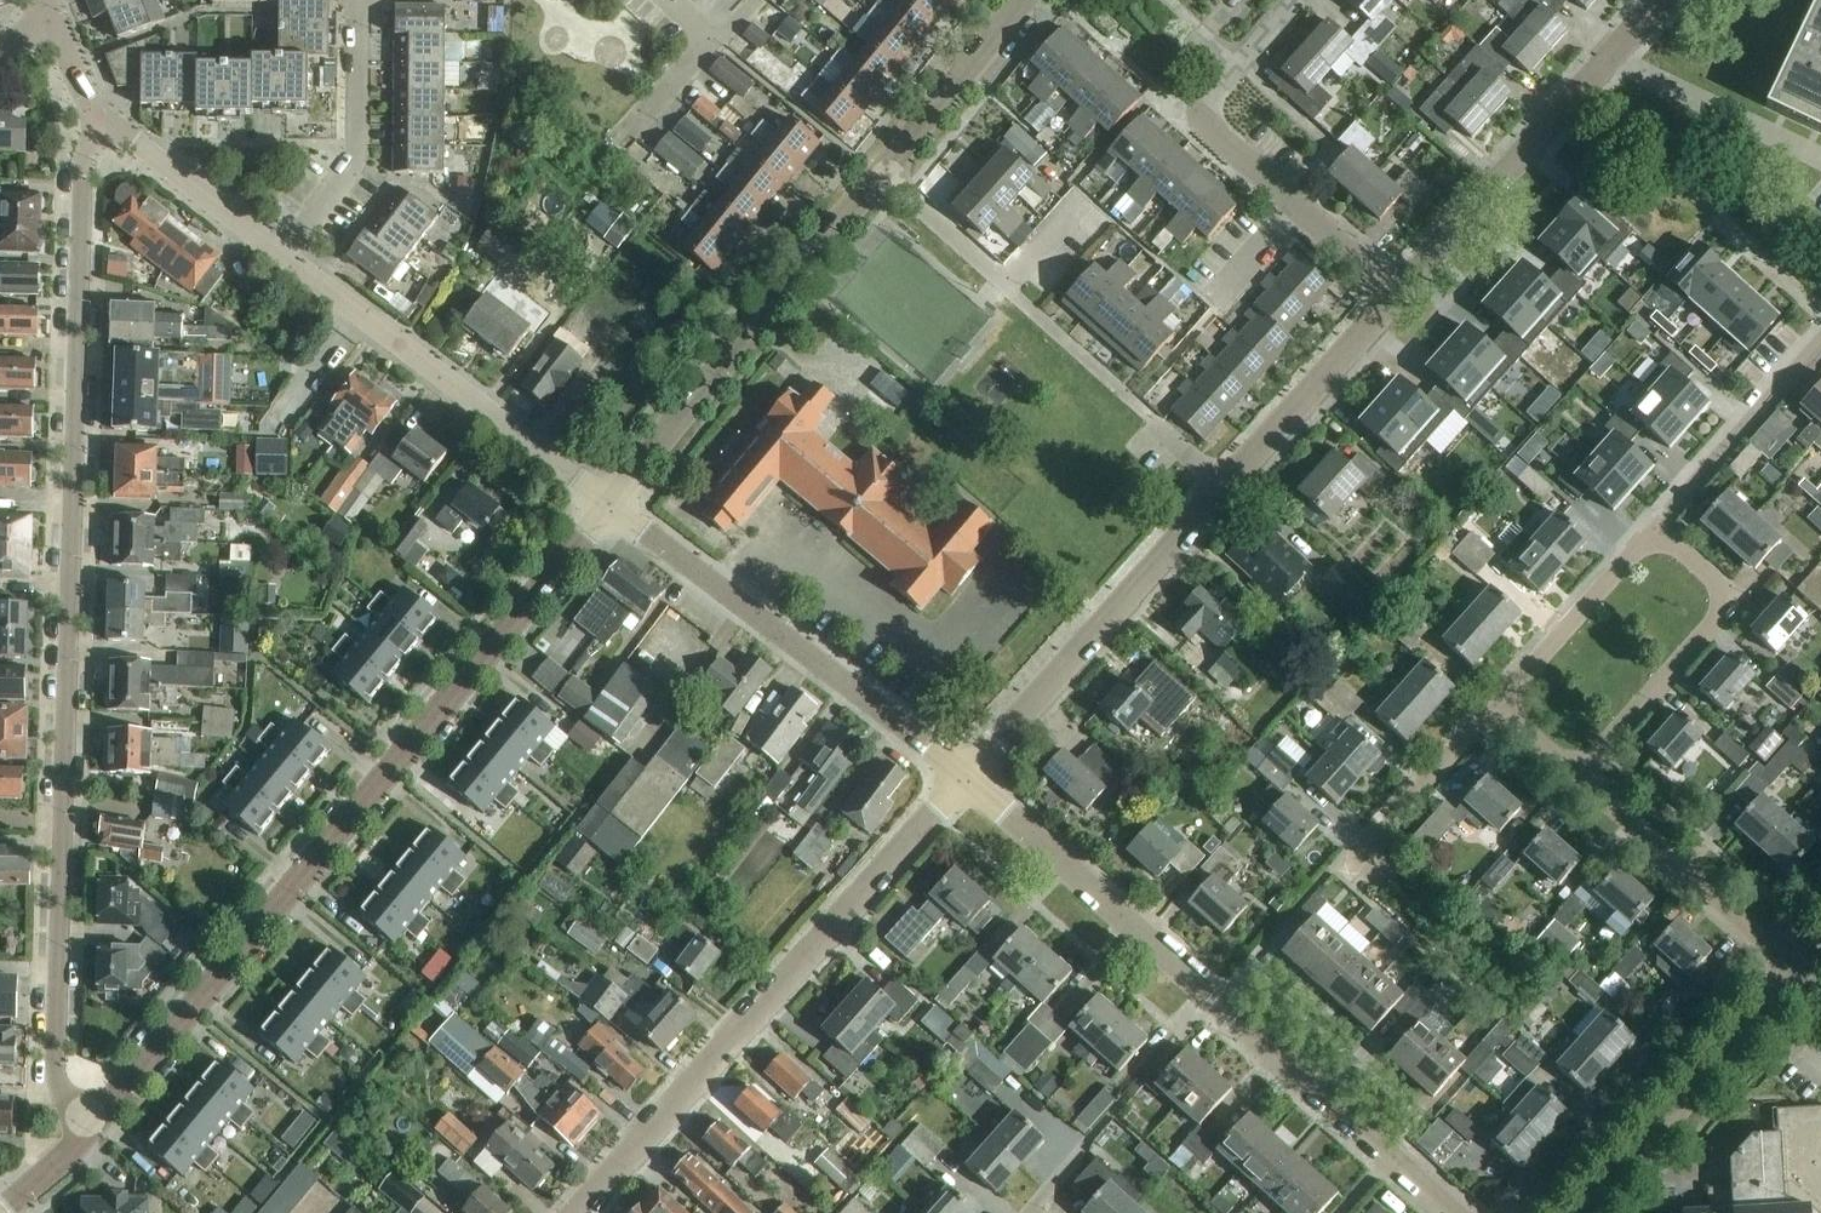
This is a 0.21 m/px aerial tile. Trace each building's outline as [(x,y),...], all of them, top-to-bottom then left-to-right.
[(15,3),(14,0),(0,0),(0,8),(15,3)] [(108,15),(108,14),(141,1),(141,0),(140,0),(87,0),(95,20),(108,15)] [(118,40),(165,22),(156,0),(141,0),(141,1),(108,14),(108,15),(118,40)] [(822,8),(829,0),(812,0),(822,8)] [(904,3),(934,28),(951,6),(944,0),(907,0),(904,3)] [(1347,1),(1369,22),(1360,32),(1379,49),(1397,29),(1381,15),(1394,0),(1348,0),(1347,1)] [(1523,30),(1549,54),(1569,32),(1548,13),(1557,3),(1553,0),(1523,0),(1508,17),(1523,30)] [(1587,12),(1597,0),(1574,0),(1587,12)] [(280,3),(280,58),(280,59),(309,59),(309,60),(329,60),(330,39),(338,39),(338,25),(330,25),(330,3),(280,3)] [(877,5),(871,12),(917,48),(934,28),(904,3),(893,17),(877,5)] [(1796,56),(1792,54),(1766,108),(1820,134),(1820,4),(1796,56)] [(396,7),(396,35),(446,35),(446,8),(396,7)] [(488,33),(504,34),(504,9),(488,8),(488,33)] [(881,32),(869,46),(899,70),(917,48),(871,12),(865,19),(881,32)] [(789,19),(777,33),(790,44),(802,29),(789,19)] [(1328,22),(1305,48),(1331,71),(1345,54),(1361,69),(1379,49),(1360,32),(1351,42),(1328,22)] [(743,37),(760,52),(771,39),(754,24),(743,37)] [(1466,39),(1451,25),(1439,39),(1448,47),(1453,40),(1459,46),(1466,39)] [(1028,90),(1036,98),(1082,46),(1061,28),(1029,64),(1041,75),(1028,90)] [(1497,30),(1480,48),(1479,49),(1500,67),(1509,57),(1530,75),(1549,54),(1523,30),(1511,43),(1497,30)] [(842,48),(847,42),(837,33),(827,46),(837,55),(842,48)] [(396,35),(396,63),(445,63),(446,35),(396,35)] [(177,107),(196,107),(197,107),(198,66),(198,58),(142,57),(137,44),(106,57),(118,88),(141,88),(141,107),(163,107),(163,115),(176,115),(177,107)] [(869,46),(858,60),(845,50),(842,48),(837,55),(836,55),(882,92),(899,70),(869,46)] [(1059,90),(1070,100),(1102,64),(1082,46),(1036,98),(1045,105),(1059,90)] [(1478,47),(1449,79),(1492,118),(1511,96),(1496,83),(1505,72),(1500,67),(1479,49),(1480,48),(1478,47)] [(1289,79),(1279,90),(1314,121),(1332,101),(1316,87),(1331,71),(1305,48),(1282,74),(1289,79)] [(504,64),(504,50),(493,50),(492,64),(504,64)] [(846,75),(834,89),(864,113),(882,92),(836,55),(831,62),(846,75)] [(252,58),(252,66),(253,66),(253,108),(273,108),(273,116),(287,116),(287,108),(308,108),(309,60),(309,59),(280,59),(280,58),(252,58)] [(710,73),(743,101),(755,86),(722,59),(710,73)] [(1392,87),(1403,73),(1390,62),(1379,76),(1392,87)] [(396,63),(395,91),(445,91),(445,63),(396,63)] [(484,64),(477,92),(497,92),(504,64),(492,64),(484,64)] [(1068,125),(1076,132),(1122,81),(1102,64),(1070,100),(1081,110),(1068,125)] [(197,107),(196,107),(196,115),(218,116),(218,124),(232,124),(232,116),(253,116),(253,108),(253,66),(252,66),(198,66),(197,107)] [(1492,118),(1449,79),(1420,112),(1442,131),(1451,121),(1472,140),(1492,118)] [(1122,81),(1076,132),(1085,140),(1098,125),(1110,135),(1142,99),(1122,81)] [(1395,88),(1387,98),(1394,104),(1402,95),(1395,88)] [(864,113),(834,89),(823,103),(808,90),(801,98),(817,111),(816,111),(846,135),(864,113)] [(395,91),(395,119),(445,119),(445,91),(395,91)] [(692,110),(711,126),(722,113),(703,98),(692,110)] [(1028,125),(1039,135),(1056,115),(1045,105),(1041,102),(1024,121),(1028,125)] [(26,155),(26,123),(12,122),(13,108),(0,107),(0,154),(26,155)] [(1117,160),(1129,171),(1162,134),(1142,116),(1096,168),(1104,176),(1117,160)] [(713,140),(686,118),(674,133),(701,155),(713,140)] [(395,119),(395,147),(445,148),(445,119),(395,119)] [(763,122),(757,129),(802,166),(820,144),(790,120),(779,135),(763,122)] [(726,124),(719,132),(734,145),(741,136),(726,124)] [(1329,175),(1354,198),(1377,173),(1361,158),(1376,142),(1356,124),(1338,143),(1349,152),(1329,175)] [(1004,140),(1024,159),(1036,147),(1016,127),(1004,140)] [(767,149),(755,163),(785,188),(802,166),(757,129),(751,137),(767,149)] [(1125,195),(1135,204),(1181,151),(1162,134),(1129,171),(1139,180),(1125,195)] [(670,135),(656,153),(686,177),(700,160),(670,135)] [(1416,135),(1406,145),(1414,153),(1424,142),(1416,135)] [(982,165),(1018,197),(1033,211),(1050,192),(999,146),(982,165)] [(445,148),(395,147),(395,174),(444,175),(445,148)] [(1156,195),(1168,206),(1200,169),(1181,151),(1135,204),(1143,210),(1144,209),(1156,195)] [(728,165),(722,172),(768,209),(785,188),(755,163),(744,177),(728,165)] [(982,165),(965,184),(1016,230),(1024,222),(1009,208),(1018,197),(982,165)] [(1165,230),(1174,238),(1220,186),(1200,169),(1168,206),(1178,215),(1165,230)] [(1377,173),(1354,198),(1380,221),(1400,198),(1411,208),(1428,189),(1408,171),(1393,187),(1377,173)] [(732,192),(720,206),(750,230),(768,209),(722,172),(716,179),(732,192)] [(459,179),(459,189),(470,189),(470,179),(459,179)] [(1016,230),(965,184),(947,204),(983,237),(993,226),(1008,239),(1016,230)] [(192,294),(194,291),(206,300),(223,277),(212,268),(221,256),(129,186),(122,189),(117,195),(116,203),(125,210),(114,224),(135,241),(131,247),(192,294)] [(1220,186),(1174,238),(1183,246),(1196,230),(1208,240),(1240,204),(1220,186)] [(399,189),(382,211),(422,242),(439,219),(399,189)] [(41,225),(41,212),(43,210),(44,202),(41,199),(41,195),(14,195),(9,193),(4,194),(0,194),(0,195),(0,224),(41,225)] [(703,195),(687,215),(733,252),(750,230),(720,206),(719,208),(703,195)] [(1579,202),(1559,223),(1605,265),(1634,233),(1612,214),(1603,224),(1579,202)] [(1123,217),(1122,218),(1132,227),(1146,210),(1144,209),(1143,210),(1135,204),(1123,217)] [(382,211),(365,234),(405,264),(422,242),(382,211)] [(606,239),(605,240),(618,250),(637,225),(624,215),(621,219),(606,239)] [(733,252),(687,215),(681,222),(697,235),(685,250),(714,274),(733,252)] [(1564,267),(1556,277),(1577,296),(1587,285),(1583,282),(1601,262),(1604,266),(1605,265),(1559,223),(1540,245),(1564,267)] [(0,224),(0,253),(2,254),(7,255),(13,254),(40,255),(40,250),(42,248),(43,240),(40,238),(41,225),(0,224)] [(477,248),(520,281),(538,257),(495,224),(477,248)] [(1161,253),(1174,238),(1165,230),(1152,245),(1161,253)] [(405,264),(365,234),(348,256),(388,286),(405,264)] [(448,246),(442,255),(454,263),(460,255),(448,246)] [(1660,289),(1681,308),(1718,266),(1698,248),(1660,289)] [(1288,269),(1277,282),(1309,311),(1331,286),(1293,252),(1282,264),(1288,269)] [(1061,303),(1082,321),(1127,271),(1119,263),(1105,278),(1094,267),(1061,303)] [(1522,265),(1503,286),(1549,327),(1577,296),(1556,277),(1547,286),(1522,265)] [(2,296),(5,296),(10,298),(15,296),(38,297),(39,293),(41,293),(42,283),(39,282),(39,267),(3,266),(3,272),(0,272),(0,287),(2,287),(2,296)] [(1689,300),(1708,317),(1737,284),(1718,266),(1681,308),(1681,309),(1689,300)] [(1082,321),(1101,339),(1133,303),(1123,294),(1136,279),(1127,271),(1082,321)] [(486,297),(465,325),(509,359),(530,332),(534,335),(549,315),(498,275),(483,294),(486,297)] [(1267,293),(1255,307),(1287,336),(1309,311),(1277,282),(1271,277),(1261,288),(1267,293)] [(416,304),(426,310),(439,289),(428,283),(416,304)] [(1737,284),(1708,317),(1727,334),(1757,301),(1737,284)] [(1508,330),(1499,339),(1521,359),(1549,327),(1503,286),(1484,308),(1508,330)] [(1101,339),(1120,357),(1167,306),(1158,298),(1144,313),(1133,303),(1101,339)] [(1777,320),(1757,301),(1727,334),(1747,353),(1777,320)] [(113,302),(112,325),(183,328),(183,315),(155,314),(156,303),(113,302)] [(1167,306),(1120,357),(1140,375),(1173,339),(1162,329),(1175,314),(1167,306)] [(1251,323),(1239,337),(1272,366),(1294,341),(1287,336),(1255,307),(1245,318),(1251,323)] [(0,308),(0,336),(1,336),(5,338),(9,336),(37,337),(37,332),(40,329),(40,323),(37,321),(38,309),(0,308)] [(206,308),(205,329),(208,329),(214,330),(215,329),(236,329),(206,308)] [(1650,320),(1661,330),(1668,323),(1657,313),(1650,320)] [(1678,332),(1668,323),(1661,330),(1672,340),(1678,332)] [(183,328),(112,325),(111,349),(154,350),(154,339),(176,340),(182,346),(207,347),(208,329),(205,329),(183,328)] [(1466,328),(1447,349),(1493,390),(1521,359),(1499,339),(1490,349),(1466,328)] [(564,330),(543,358),(545,359),(522,389),(545,406),(556,391),(560,394),(572,379),(570,378),(591,350),(564,330)] [(1229,348),(1217,362),(1250,391),(1272,366),(1239,337),(1233,331),(1223,343),(1229,348)] [(1602,353),(1591,343),(1582,353),(1593,363),(1602,353)] [(1689,355),(1700,365),(1706,358),(1695,348),(1689,355)] [(1452,392),(1443,402),(1465,422),(1493,390),(1447,349),(1428,371),(1452,392)] [(117,353),(115,402),(200,405),(200,406),(230,407),(231,359),(199,358),(199,356),(117,353)] [(1672,354),(1643,387),(1689,428),(1708,407),(1684,385),(1694,373),(1672,354)] [(8,355),(0,355),(0,393),(8,393),(8,391),(35,391),(35,387),(38,387),(38,376),(35,376),(36,361),(8,360),(8,355)] [(779,355),(770,366),(778,372),(786,362),(779,355)] [(1206,373),(1194,387),(1227,417),(1250,391),(1217,362),(1211,357),(1200,368),(1206,373)] [(1717,367),(1706,358),(1700,365),(1711,375),(1717,367)] [(320,431),(336,443),(377,389),(370,384),(370,380),(363,375),(360,376),(356,374),(332,406),(340,412),(334,422),(330,419),(320,431)] [(914,402),(886,379),(873,393),(901,417),(914,402)] [(1399,381),(1380,403),(1426,444),(1454,413),(1464,422),(1465,422),(1443,402),(1433,393),(1424,403),(1399,381)] [(1227,417),(1194,387),(1187,382),(1177,394),(1182,399),(1170,413),(1171,414),(1179,420),(1204,443),(1227,417)] [(935,536),(902,508),(903,504),(900,500),(913,485),(873,451),(859,467),(856,466),(853,468),(814,434),(824,421),(819,417),(834,399),(815,384),(800,402),(790,394),(760,430),(765,434),(708,501),(713,505),(705,515),(726,533),(734,523),(740,528),(781,480),(900,580),(894,587),(921,611),(941,587),(952,597),(982,562),(971,553),(993,527),(965,504),(942,531),(940,530),(935,536)] [(1814,445),(1813,444),(1820,435),(1820,386),(1801,408),(1815,421),(1797,441),(1808,451),(1814,445)] [(1624,408),(1614,418),(1636,438),(1645,428),(1669,450),(1689,428),(1643,387),(1642,388),(1645,391),(1628,411),(1624,408)] [(377,389),(336,443),(351,455),(361,442),(357,439),(364,430),(372,436),(397,404),(394,402),(394,398),(387,393),(383,394),(377,389)] [(1551,412),(1562,399),(1551,389),(1540,402),(1551,412)] [(200,405),(115,402),(114,431),(131,432),(149,433),(149,432),(157,433),(157,419),(170,419),(170,415),(183,415),(183,431),(220,432),(221,414),(199,413),(200,406),(200,405)] [(6,441),(8,439),(33,439),(33,435),(36,433),(37,426),(34,424),(34,409),(6,408),(6,404),(0,403),(0,441),(6,441)] [(1398,476),(1426,444),(1380,403),(1361,424),(1385,446),(1376,456),(1398,476)] [(1750,444),(1762,454),(1790,421),(1778,411),(1750,444)] [(1587,449),(1586,450),(1632,491),(1652,470),(1627,448),(1636,438),(1614,418),(1605,429),(1613,437),(1596,457),(1587,449)] [(295,436),(305,444),(315,431),(305,424),(295,436)] [(424,484),(447,455),(416,432),(398,455),(387,446),(369,470),(384,481),(391,487),(404,469),(424,484)] [(1814,445),(1820,452),(1820,435),(1813,444),(1814,445)] [(256,477),(288,478),(288,441),(257,441),(256,477)] [(1529,466),(1539,455),(1528,445),(1518,456),(1529,466)] [(1728,470),(1741,481),(1762,456),(1749,445),(1728,470)] [(114,452),(113,460),(117,464),(116,474),(185,476),(185,464),(186,461),(157,460),(158,450),(117,448),(114,452)] [(1613,513),(1632,491),(1586,450),(1558,482),(1580,501),(1589,491),(1613,513)] [(31,487),(31,483),(35,483),(35,471),(32,471),(32,457),(5,456),(5,452),(0,452),(0,486),(31,487)] [(1299,494),(1330,521),(1358,489),(1369,499),(1387,479),(1359,455),(1348,467),(1334,455),(1299,494)] [(1517,479),(1543,503),(1554,491),(1527,467),(1517,479)] [(321,503),(337,515),(359,484),(343,473),(321,503)] [(113,487),(112,495),(116,499),(156,500),(156,489),(185,490),(185,476),(116,474),(116,484),(113,487)] [(1820,508),(1820,488),(1818,491),(1805,480),(1799,488),(1820,508)] [(454,534),(448,530),(461,514),(483,531),(486,526),(488,528),(489,526),(496,532),(508,516),(470,487),(454,508),(449,504),(436,522),(453,535),(454,534)] [(1702,523),(1729,547),(1754,518),(1727,494),(1702,523)] [(220,512),(252,513),(253,497),(221,495),(220,512)] [(255,512),(268,521),(276,510),(264,500),(255,512)] [(114,543),(182,544),(197,545),(198,527),(205,527),(206,513),(171,511),(171,525),(166,525),(166,530),(154,530),(155,519),(115,518),(115,521),(111,523),(111,533),(114,535),(114,543)] [(33,548),(33,533),(30,533),(30,519),(7,518),(7,515),(0,515),(0,547),(33,548)] [(1558,515),(1534,542),(1564,568),(1588,541),(1558,515)] [(353,532),(335,518),(322,537),(340,550),(353,532)] [(1754,518),(1729,547),(1756,570),(1781,541),(1754,518)] [(392,549),(405,558),(427,529),(414,519),(392,549)] [(1471,533),(1462,544),(1487,567),(1496,556),(1471,533)] [(1255,590),(1275,610),(1313,570),(1280,538),(1264,556),(1246,539),(1228,557),(1259,586),(1255,590)] [(1564,568),(1534,542),(1510,569),(1540,595),(1564,568)] [(182,544),(114,543),(114,551),(111,552),(110,562),(114,564),(113,568),(154,569),(154,558),(165,558),(165,564),(181,564),(182,544)] [(1487,567),(1462,544),(1452,555),(1477,577),(1487,567)] [(0,547),(0,579),(5,580),(5,577),(29,577),(29,563),(32,564),(33,548),(0,547)] [(220,579),(250,580),(251,564),(221,564),(220,579)] [(585,631),(597,640),(644,578),(626,564),(619,565),(574,623),(585,631)] [(1379,602),(1341,565),(1321,586),(1359,623),(1379,602)] [(1807,602),(1820,586),(1820,568),(1819,567),(1797,592),(1807,602)] [(110,585),(109,614),(166,615),(166,616),(192,617),(192,597),(197,597),(198,579),(167,578),(166,601),(145,601),(145,586),(110,585)] [(644,578),(597,640),(606,647),(615,635),(615,636),(631,615),(642,623),(665,593),(644,578)] [(1818,611),(1820,607),(1820,586),(1807,602),(1818,611)] [(263,587),(262,605),(276,605),(276,587),(263,587)] [(1191,610),(1175,628),(1189,641),(1199,631),(1205,637),(1212,643),(1222,652),(1229,644),(1249,622),(1226,600),(1219,607),(1199,589),(1185,605),(1191,610)] [(381,594),(374,602),(421,641),(440,619),(404,590),(392,604),(381,594)] [(1492,590),(1468,617),(1496,643),(1521,615),(1492,590)] [(1752,632),(1776,654),(1807,620),(1783,598),(1752,632)] [(421,641),(374,602),(367,611),(379,620),(368,633),(404,663),(421,641)] [(28,633),(28,606),(0,606),(0,632),(28,633)] [(1405,607),(1395,618),(1420,641),(1430,630),(1405,607)] [(166,615),(109,614),(108,642),(143,643),(144,626),(150,626),(150,629),(165,630),(166,616),(166,615)] [(1496,643),(1468,617),(1444,644),(1472,670),(1496,643)] [(1420,641),(1395,618),(1385,630),(1410,652),(1420,641)] [(27,660),(28,633),(0,632),(0,659),(27,660)] [(404,663),(368,633),(357,646),(346,637),(339,645),(386,684),(404,663)] [(247,656),(248,635),(221,634),(220,655),(247,656)] [(386,684),(339,645),(332,653),(343,663),(332,676),(368,706),(386,684)] [(1233,648),(1217,665),(1244,689),(1260,672),(1261,674),(1268,666),(1244,645),(1238,652),(1233,648)] [(110,687),(177,689),(213,690),(215,655),(192,654),(179,654),(178,670),(151,669),(151,663),(111,662),(111,665),(107,667),(107,677),(110,679),(110,687)] [(246,664),(247,657),(216,655),(216,662),(246,664)] [(720,694),(713,702),(734,718),(770,672),(749,656),(736,674),(721,662),(704,683),(720,694)] [(1701,691),(1724,711),(1754,677),(1731,656),(1701,691)] [(533,680),(552,696),(568,676),(549,660),(533,680)] [(1126,682),(1101,710),(1127,733),(1139,720),(1162,739),(1197,699),(1155,663),(1144,675),(1163,692),(1161,693),(1151,705),(1126,682)] [(1426,664),(1402,691),(1431,717),(1455,690),(1426,664)] [(600,698),(586,718),(587,718),(585,721),(621,748),(662,693),(656,689),(625,665),(601,699),(600,698)] [(25,702),(25,698),(28,696),(28,686),(26,684),(26,669),(0,668),(0,701),(25,702)] [(1766,689),(1791,712),(1802,699),(1777,677),(1766,689)] [(559,698),(586,718),(600,698),(573,678),(559,698)] [(1317,747),(1328,757),(1329,756),(1359,783),(1367,773),(1372,777),(1377,776),(1385,769),(1384,763),(1380,759),(1381,758),(1344,725),(1353,716),(1329,693),(1328,694),(1314,680),(1303,692),(1338,724),(1317,747)] [(1339,682),(1329,693),(1353,716),(1364,704),(1339,682)] [(177,689),(110,687),(110,695),(106,697),(106,707),(109,709),(109,712),(149,713),(150,702),(161,703),(161,708),(177,709),(177,689)] [(746,742),(765,756),(779,767),(779,766),(807,728),(803,725),(816,708),(792,690),(767,723),(762,720),(746,742)] [(1431,717),(1402,691),(1378,719),(1406,744),(1431,717)] [(555,729),(519,699),(501,721),(548,761),(555,752),(543,743),(555,729)] [(204,709),(203,724),(234,727),(235,712),(204,709)] [(27,737),(27,711),(0,710),(0,736),(27,737)] [(1648,749),(1671,769),(1703,734),(1680,713),(1648,749)] [(283,735),(272,726),(265,734),(312,773),(331,751),(295,721),(283,735)] [(548,761),(501,721),(483,743),(519,772),(530,759),(541,769),(548,761)] [(591,753),(601,739),(580,723),(570,737),(591,753)] [(234,727),(203,724),(202,739),(232,742),(234,727)] [(800,762),(820,777),(798,807),(812,817),(850,766),(846,762),(861,742),(842,727),(839,731),(829,724),(800,762)] [(577,832),(621,867),(713,750),(682,726),(646,772),(633,762),(577,832)] [(1781,754),(1792,764),(1805,776),(1815,765),(1798,749),(1807,740),(1791,726),(1783,735),(1791,743),(1781,754)] [(1785,743),(1768,729),(1749,750),(1767,765),(1785,743)] [(105,739),(105,753),(176,755),(177,741),(152,740),(152,733),(108,732),(108,736),(105,739)] [(312,773),(265,734),(258,742),(270,752),(259,765),(295,795),(312,773)] [(1715,747),(1739,769),(1750,758),(1726,735),(1715,747)] [(0,736),(0,760),(26,761),(27,737),(0,736)] [(692,788),(708,800),(715,790),(745,751),(727,737),(696,776),(699,778),(692,788)] [(519,772),(483,743),(466,764),(513,803),(520,795),(508,785),(519,772)] [(1096,748),(1087,757),(1111,779),(1120,770),(1096,748)] [(1303,772),(1277,750),(1266,763),(1291,785),(1303,772)] [(1043,772),(1087,813),(1108,791),(1104,787),(1111,779),(1087,757),(1086,757),(1077,764),(1063,751),(1043,772)] [(176,755),(105,753),(104,767),(107,770),(107,774),(151,776),(151,768),(181,769),(181,755),(176,755)] [(1792,764),(1781,754),(1758,778),(1769,789),(1792,764)] [(1329,756),(1328,757),(1306,781),(1335,808),(1359,783),(1329,756)] [(1291,785),(1266,763),(1257,772),(1272,785),(1283,795),(1291,785)] [(513,803),(466,764),(447,786),(483,816),(494,802),(506,812),(513,803)] [(893,806),(888,801),(905,779),(902,776),(901,772),(895,767),(891,768),(887,764),(866,791),(861,788),(841,814),(870,836),(893,806)] [(295,795),(259,765),(248,778),(237,769),(230,777),(277,816),(295,795)] [(22,800),(22,797),(25,794),(25,786),(23,784),(23,770),(0,770),(0,800),(22,800)] [(762,795),(774,805),(793,782),(780,772),(762,795)] [(259,838),(277,816),(230,777),(223,785),(234,795),(223,808),(259,838)] [(156,793),(194,802),(198,787),(160,778),(156,793)] [(1458,812),(1452,819),(1459,824),(1462,827),(1468,820),(1481,831),(1489,822),(1492,824),(1500,831),(1503,834),(1523,811),(1487,779),(1467,802),(1458,812)] [(1318,827),(1272,785),(1259,800),(1273,813),(1261,826),(1293,855),(1318,827)] [(156,797),(153,820),(181,823),(184,801),(156,797)] [(1735,825),(1763,850),(1788,821),(1761,797),(1735,825)] [(1447,803),(1410,846),(1427,861),(1459,824),(1452,819),(1458,812),(1447,803)] [(99,825),(98,831),(101,834),(101,838),(103,838),(101,848),(123,851),(122,856),(130,863),(141,865),(142,860),(163,862),(165,847),(144,844),(146,824),(103,819),(102,823),(99,825)] [(1149,828),(1128,851),(1158,877),(1170,864),(1186,879),(1205,857),(1185,840),(1183,841),(1159,820),(1151,829),(1149,828)] [(1788,821),(1763,850),(1790,874),(1815,845),(1788,821)] [(1517,822),(1510,830),(1516,836),(1524,827),(1517,822)] [(794,855),(814,871),(837,841),(817,826),(794,855)] [(466,859),(430,829),(412,851),(459,890),(466,882),(455,872),(466,859)] [(1526,856),(1562,886),(1582,863),(1546,832),(1526,856)] [(577,880),(597,855),(576,838),(556,863),(577,880)] [(1213,838),(1203,850),(1210,856),(1220,845),(1213,838)] [(1225,888),(1243,868),(1221,848),(1197,874),(1208,883),(1188,905),(1222,935),(1247,908),(1225,888)] [(31,865),(29,865),(29,851),(0,850),(0,886),(30,887),(31,865)] [(459,890),(412,851),(394,872),(430,902),(441,889),(452,899),(459,890)] [(1502,857),(1483,880),(1496,890),(1515,868),(1502,857)] [(1590,888),(1580,900),(1587,906),(1586,907),(1621,938),(1653,901),(1616,869),(1595,892),(1590,888)] [(430,902),(394,872),(377,894),(424,933),(431,925),(419,915),(430,902)] [(885,940),(907,960),(948,914),(966,930),(967,929),(977,937),(993,920),(983,911),(990,903),(955,872),(931,898),(932,899),(918,915),(913,910),(885,940)] [(140,900),(140,895),(128,894),(128,882),(101,881),(99,925),(141,926),(149,937),(161,947),(178,928),(145,900),(140,900)] [(1567,888),(1560,896),(1568,903),(1575,895),(1567,888)] [(424,933),(377,894),(358,916),(394,946),(406,932),(417,941),(424,933)] [(1282,954),(1305,974),(1337,938),(1315,918),(1327,904),(1316,894),(1293,920),(1304,930),(1282,954)] [(1568,903),(1553,920),(1565,931),(1586,907),(1587,906),(1580,900),(1575,895),(1568,903)] [(1285,904),(1278,898),(1271,906),(1278,914),(1285,904)] [(476,907),(470,913),(479,921),(485,914),(476,907)] [(1380,935),(1389,925),(1374,912),(1366,921),(1380,935)] [(568,937),(597,957),(608,941),(580,921),(578,923),(570,917),(561,929),(569,935),(568,937)] [(1350,920),(1341,930),(1362,949),(1371,938),(1350,920)] [(1579,943),(1565,931),(1553,920),(1534,941),(1560,964),(1579,943)] [(1711,953),(1676,922),(1656,945),(1691,976),(1711,953)] [(1395,949),(1404,939),(1389,925),(1380,935),(1395,949)] [(677,968),(698,984),(700,981),(702,982),(709,973),(707,972),(720,955),(699,939),(698,940),(683,928),(676,938),(691,950),(677,968)] [(1010,995),(1021,983),(1020,982),(1046,953),(1021,931),(997,957),(995,960),(1012,976),(1001,988),(1010,995)] [(628,951),(648,966),(658,953),(639,938),(628,951)] [(1305,974),(1327,994),(1359,958),(1337,938),(1305,974)] [(99,993),(105,993),(107,996),(118,996),(120,994),(126,994),(126,992),(143,992),(143,985),(151,976),(166,988),(171,983),(155,970),(167,956),(147,940),(139,950),(100,949),(99,993)] [(434,979),(454,956),(442,946),(422,968),(434,979)] [(985,946),(964,969),(976,981),(995,960),(997,957),(985,946)] [(1612,972),(1614,974),(1624,983),(1646,959),(1634,948),(1612,972)] [(367,979),(331,949),(312,971),(360,1010),(366,1003),(367,1002),(355,993),(367,979)] [(1020,982),(1021,983),(1045,1005),(1071,976),(1046,953),(1020,982)] [(1327,994),(1349,1013),(1381,977),(1359,958),(1327,994)] [(964,969),(936,1000),(948,1012),(976,981),(964,969)] [(360,1010),(312,971),(295,993),(331,1022),(341,1009),(353,1019),(360,1010)] [(586,1003),(602,1017),(606,1021),(621,1005),(630,1013),(626,1018),(638,1029),(637,1031),(663,1054),(679,1036),(624,987),(620,991),(598,972),(579,993),(557,975),(553,980),(558,984),(576,999),(579,996),(586,1003)] [(1570,984),(1594,1006),(1605,995),(1580,972),(1570,984)] [(453,984),(469,997),(477,1003),(486,992),(462,973),(453,984)] [(634,976),(624,987),(679,1036),(695,1018),(669,995),(668,996),(657,987),(652,992),(634,976)] [(1393,1009),(1404,1019),(1427,994),(1416,984),(1404,997),(1381,977),(1349,1013),(1372,1034),(1393,1009)] [(16,1021),(18,980),(0,979),(0,1020),(16,1021)] [(853,997),(844,1007),(874,1033),(889,1016),(898,1025),(919,1002),(894,981),(881,995),(866,982),(862,979),(856,979),(848,987),(848,993),(853,997)] [(469,997),(453,984),(441,999),(453,1007),(459,999),(464,1004),(469,997)] [(331,1022),(295,993),(277,1014),(324,1053),(331,1045),(320,1035),(331,1022)] [(1388,1059),(1411,1079),(1443,1043),(1421,1023),(1438,1004),(1427,994),(1404,1019),(1415,1029),(1388,1059)] [(1075,1052),(1086,1062),(1122,1021),(1098,999),(1072,1028),(1086,1040),(1075,1052)] [(366,1003),(360,1010),(374,1022),(380,1015),(366,1003)] [(593,1026),(602,1017),(586,1003),(578,1012),(593,1026)] [(874,1033),(844,1007),(822,1032),(837,1045),(824,1059),(848,1081),(884,1042),(874,1033)] [(936,1007),(921,1024),(945,1045),(947,1044),(953,1037),(951,1036),(959,1028),(936,1007)] [(324,1053),(277,1014),(259,1036),(295,1066),(306,1052),(318,1061),(324,1053)] [(589,1134),(535,1085),(534,1085),(456,1015),(429,1045),(469,1080),(478,1069),(507,1095),(515,1086),(525,1095),(525,1096),(527,1098),(526,1100),(539,1117),(539,1118),(552,1129),(549,1132),(557,1139),(559,1136),(573,1148),(575,1145),(579,1145),(589,1134)] [(1605,1015),(1582,1041),(1610,1066),(1633,1041),(1605,1015)] [(485,1035),(498,1045),(529,1070),(539,1056),(496,1021),(485,1035)] [(1122,1021),(1086,1062),(1093,1068),(1103,1056),(1121,1072),(1147,1043),(1122,1021)] [(551,1040),(556,1034),(540,1022),(527,1040),(542,1052),(566,1070),(575,1058),(551,1040)] [(1004,1055),(1014,1064),(1041,1035),(1030,1025),(1004,1055)] [(579,1047),(597,1063),(593,1067),(607,1080),(610,1077),(627,1093),(645,1073),(627,1058),(630,1055),(598,1026),(579,1047)] [(953,1037),(947,1044),(957,1053),(973,1036),(962,1026),(959,1028),(951,1036),(953,1037)] [(14,1039),(14,1030),(0,1029),(0,1065),(16,1066),(16,1062),(19,1059),(19,1055),(16,1052),(17,1040),(14,1039)] [(1041,1035),(1014,1064),(1026,1074),(1052,1045),(1041,1035)] [(1523,1036),(1513,1047),(1538,1069),(1548,1058),(1523,1036)] [(1610,1066),(1582,1041),(1559,1067),(1587,1092),(1610,1066)] [(1443,1043),(1411,1079),(1434,1099),(1460,1069),(1471,1079),(1494,1054),(1483,1044),(1465,1063),(1443,1043)] [(1538,1069),(1513,1047),(1502,1058),(1528,1081),(1538,1069)] [(1155,1087),(1177,1107),(1210,1071),(1187,1051),(1155,1087)] [(801,1094),(813,1104),(824,1092),(797,1067),(795,1068),(781,1056),(766,1072),(780,1084),(778,1086),(794,1101),(801,1094)] [(967,1074),(992,1096),(1003,1084),(979,1061),(967,1074)] [(203,1081),(201,1084),(248,1123),(255,1115),(244,1106),(256,1092),(219,1062),(216,1066),(204,1081),(203,1081)] [(1180,1171),(1194,1156),(1216,1131),(1205,1121),(1232,1091),(1210,1071),(1177,1107),(1200,1127),(1169,1161),(1180,1171)] [(1061,1085),(1047,1073),(1034,1088),(1049,1101),(1061,1085)] [(544,1075),(535,1085),(589,1134),(599,1123),(598,1119),(601,1116),(567,1086),(562,1091),(544,1075)] [(186,1102),(183,1105),(220,1136),(230,1123),(241,1132),(248,1123),(201,1084),(198,1087),(199,1088),(186,1103),(186,1102)] [(1540,1087),(1516,1114),(1544,1140),(1569,1113),(1540,1087)] [(736,1105),(734,1108),(764,1135),(770,1128),(787,1144),(804,1125),(785,1107),(779,1113),(752,1089),(746,1095),(741,1095),(736,1101),(736,1105)] [(1078,1121),(1089,1130),(1116,1101),(1105,1092),(1078,1121)] [(326,1112),(334,1102),(325,1094),(317,1104),(326,1112)] [(836,1111),(860,1134),(872,1122),(847,1099),(836,1111)] [(13,1135),(14,1121),(16,1118),(17,1109),(14,1106),(14,1102),(0,1102),(0,1135),(13,1135)] [(168,1123),(165,1127),(213,1166),(220,1158),(209,1149),(220,1136),(183,1105),(180,1109),(181,1109),(169,1124),(168,1123)] [(1753,1137),(1730,1162),(1732,1189),(1719,1190),(1720,1212),(1716,1212),(1820,1212),(1820,1108),(1777,1111),(1778,1136),(1753,1137)] [(1457,1109),(1446,1121),(1471,1143),(1481,1131),(1457,1109)] [(1125,1122),(1141,1136),(1150,1126),(1134,1112),(1125,1122)] [(307,1134),(316,1122),(304,1113),(295,1124),(307,1134)] [(1544,1140),(1516,1114),(1491,1142),(1520,1167),(1544,1140)] [(435,1131),(464,1156),(478,1141),(449,1115),(435,1131)] [(1016,1115),(992,1142),(1020,1168),(1045,1141),(1016,1115)] [(1217,1152),(1239,1172),(1271,1136),(1249,1116),(1227,1141),(1216,1131),(1194,1156),(1205,1166),(1217,1152)] [(515,1118),(488,1149),(508,1168),(511,1173),(516,1175),(534,1191),(535,1189),(540,1188),(545,1182),(545,1178),(553,1169),(539,1156),(540,1154),(525,1140),(532,1132),(515,1118)] [(882,1132),(893,1142),(904,1130),(893,1120),(882,1132)] [(706,1139),(703,1143),(732,1169),(738,1162),(756,1178),(767,1166),(720,1123),(714,1129),(710,1130),(705,1136),(706,1139)] [(922,1126),(911,1137),(936,1159),(946,1148),(922,1126)] [(150,1145),(147,1149),(184,1179),(195,1165),(206,1174),(213,1166),(165,1127),(163,1130),(151,1145),(150,1145)] [(353,1143),(338,1131),(325,1146),(340,1159),(353,1143)] [(1239,1172),(1262,1192),(1294,1156),(1271,1136),(1239,1172)] [(936,1159),(911,1137),(901,1148),(926,1170),(936,1159)] [(1437,1149),(1424,1137),(1417,1144),(1431,1156),(1437,1149)] [(1020,1168),(992,1142),(967,1169),(996,1195),(1020,1168)] [(388,1161),(396,1153),(391,1148),(383,1157),(388,1161)] [(815,1166),(846,1196),(860,1182),(828,1151),(815,1166)] [(1262,1192),(1284,1212),(1316,1176),(1294,1156),(1262,1192)] [(710,1212),(749,1212),(690,1157),(682,1165),(679,1165),(674,1169),(675,1172),(672,1176),(710,1212)] [(1159,1184),(1171,1170),(1157,1157),(1144,1171),(1159,1184)] [(1120,1175),(1118,1177),(1097,1158),(1071,1187),(1091,1204),(1083,1212),(1132,1212),(1136,1209),(1146,1198),(1120,1175)] [(463,1212),(512,1212),(450,1160),(438,1174),(471,1203),(463,1212)] [(302,1166),(294,1175),(312,1191),(320,1181),(302,1166)] [(294,1175),(285,1185),(304,1200),(312,1191),(294,1175)] [(416,1210),(424,1199),(394,1175),(380,1192),(403,1211),(401,1212),(420,1212),(416,1210)] [(1284,1212),(1285,1212),(1323,1212),(1338,1196),(1316,1176),(1284,1212)] [(285,1185),(277,1195),(296,1210),(304,1200),(285,1185)] [(928,1212),(976,1212),(950,1189),(928,1212)] [(660,1191),(658,1193),(654,1193),(648,1200),(649,1202),(643,1209),(641,1207),(636,1212),(685,1212),(660,1191)] [(147,1199),(128,1198),(128,1196),(108,1195),(108,1202),(83,1201),(82,1212),(147,1212),(147,1199)] [(269,1204),(280,1212),(294,1212),(296,1210),(277,1195),(269,1204)] [(1218,1212),(1231,1212),(1234,1210),(1218,1196),(1210,1205),(1218,1212)] [(844,1212),(845,1212),(868,1212),(854,1201),(844,1212)] [(262,1212),(280,1212),(269,1204),(262,1212)]
